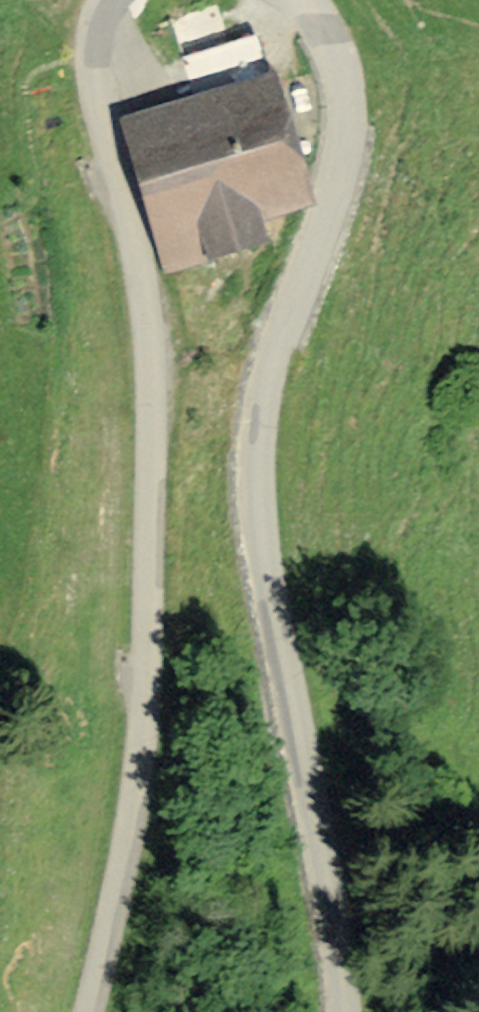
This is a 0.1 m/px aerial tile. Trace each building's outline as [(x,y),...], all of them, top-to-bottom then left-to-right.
[(201,97),(127,120),(171,266),(273,235),(265,207),(300,196),(265,78),(201,97)]
